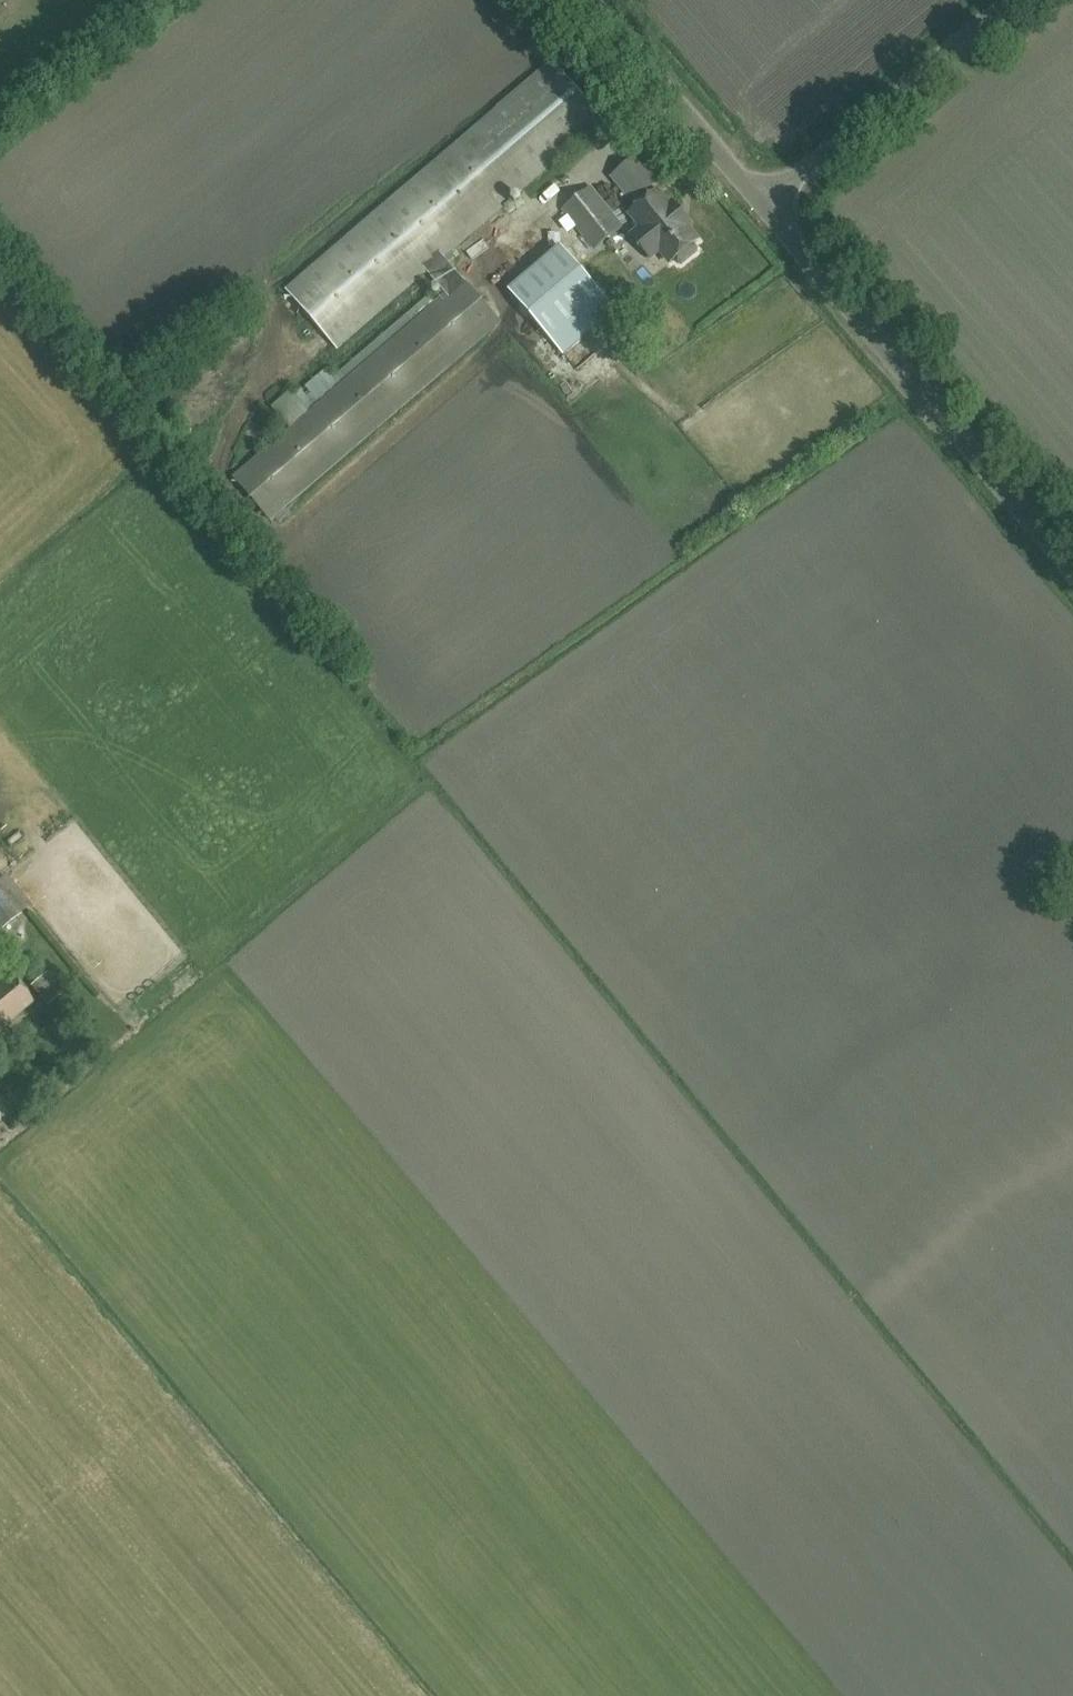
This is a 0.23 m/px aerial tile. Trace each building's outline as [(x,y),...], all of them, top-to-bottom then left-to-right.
[(442,257),(601,120),(552,62),(287,290),(336,348),(427,270),(447,294),(234,476),(269,520),(499,323),(462,280),(442,257)] [(673,203),(669,207),(656,192),(654,193),(650,188),(658,181),(656,179),(666,172),(647,147),(611,177),(632,202),(637,207),(630,213),(643,228),(632,236),(649,257),(660,249),(671,262),(675,259),(678,263),(681,264),(696,252),(696,249),(693,244),(697,241),(686,228),(690,224),(673,203)] [(593,250),(623,227),(591,186),(562,210),(593,250)] [(561,245),(507,291),(563,356),(616,311),(561,245)] [(329,363),(279,404),(291,419),(341,377),(329,363)] [(22,858),(39,845),(22,824),(6,837),(22,858)] [(0,894),(0,929),(17,915),(0,894)] [(50,1003),(62,992),(46,973),(33,983),(50,1003)] [(31,1003),(8,975),(0,981),(0,1028),(31,1003)]
